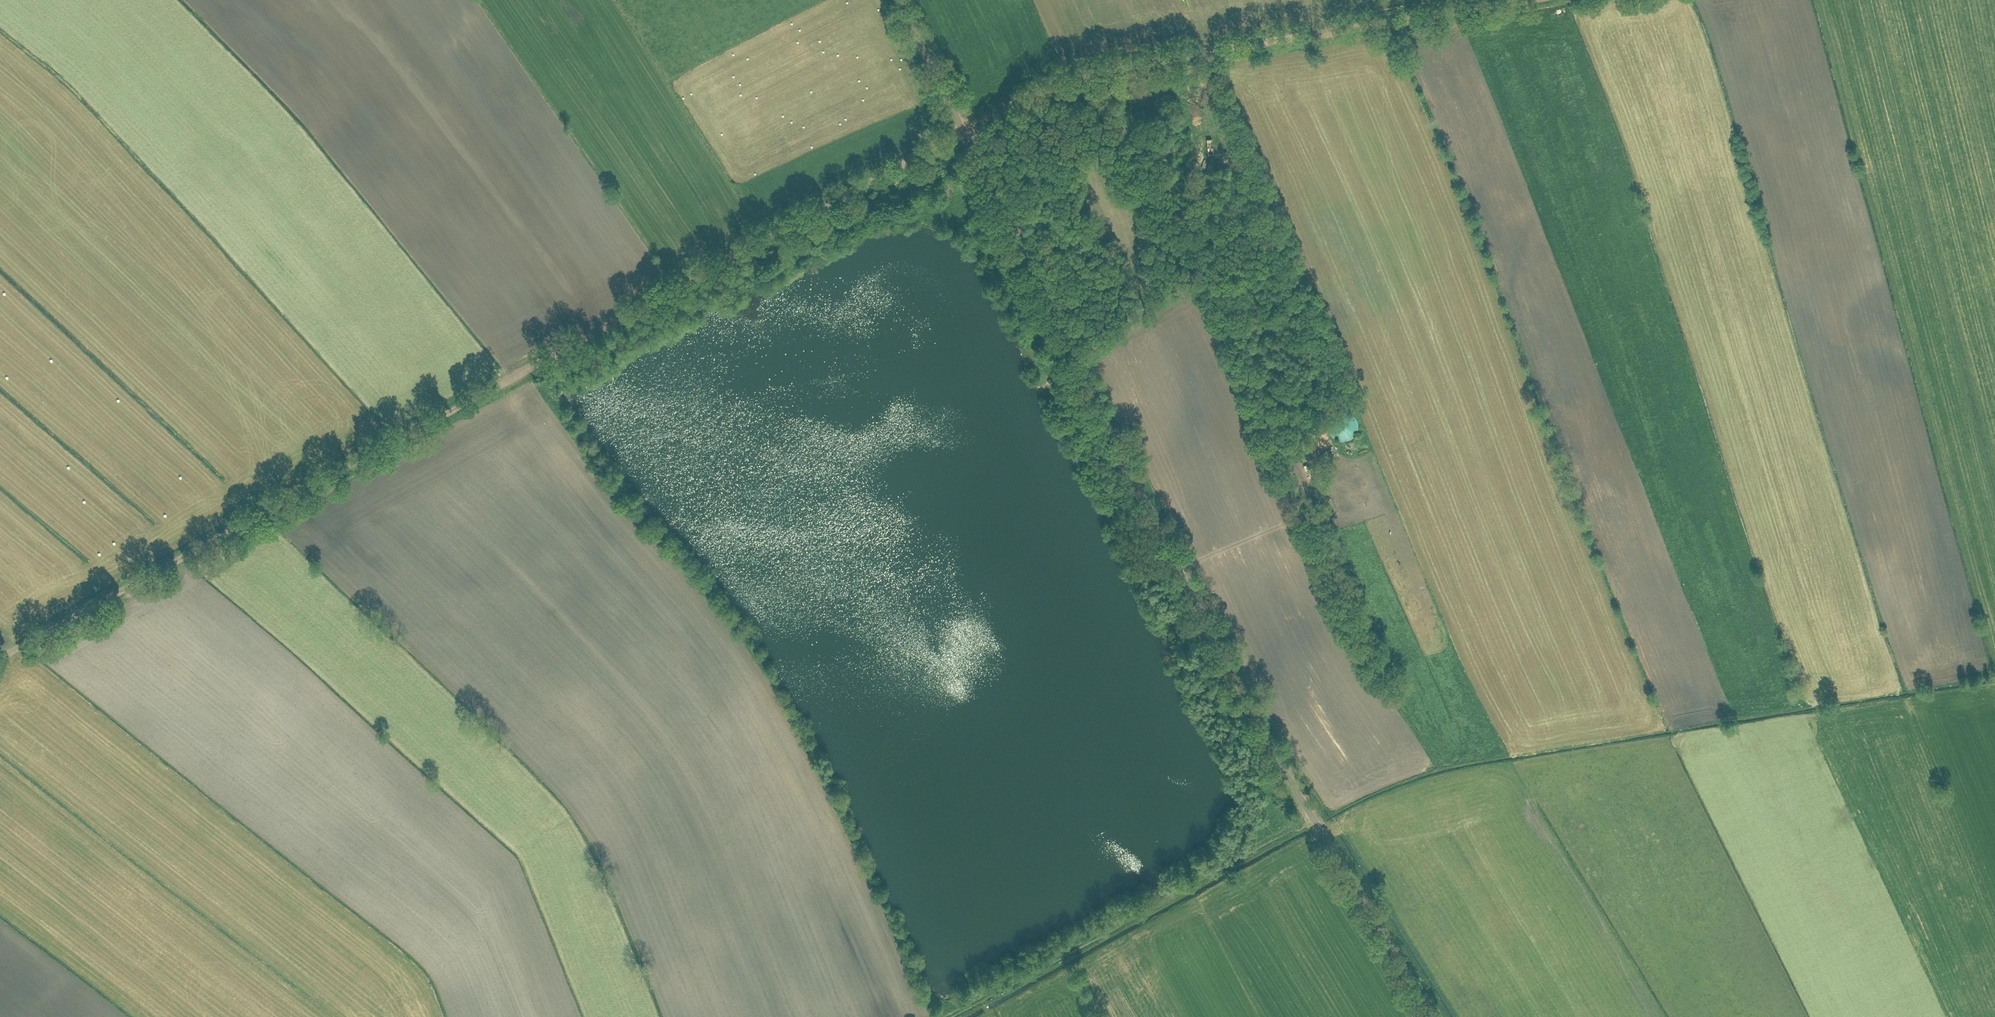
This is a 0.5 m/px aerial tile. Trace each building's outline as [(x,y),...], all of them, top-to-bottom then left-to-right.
[(1312,417),(1303,421),(1308,431),(1316,427),(1312,417)]
